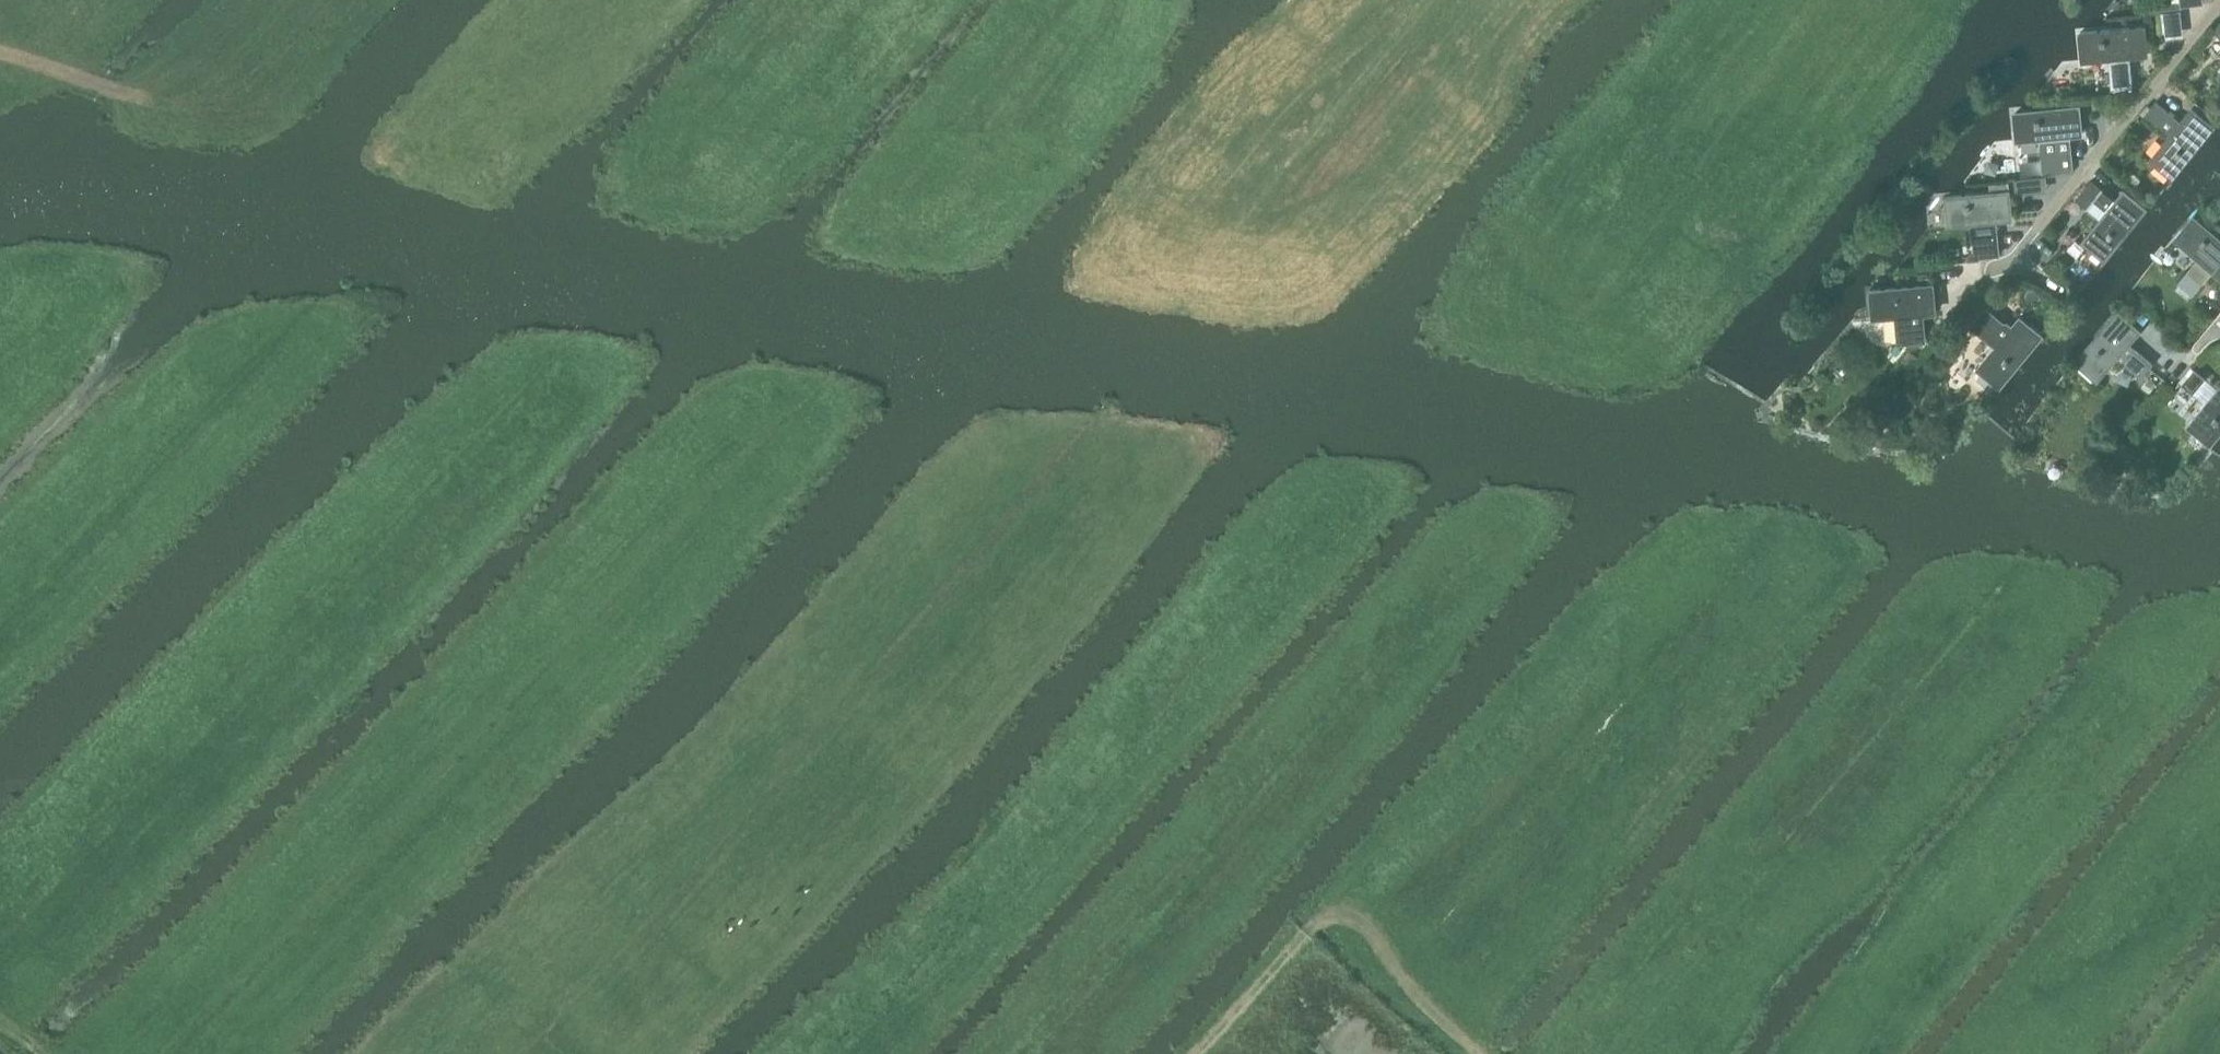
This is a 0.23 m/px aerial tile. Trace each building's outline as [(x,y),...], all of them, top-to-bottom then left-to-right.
[(2181,1),(2153,4),(2154,10),(2182,7),(2181,5),(2181,1)] [(2163,33),(2186,32),(2184,8),(2162,9),(2163,33)] [(2145,25),(2079,30),(2081,58),(2147,53),(2145,25)] [(2129,55),(2110,57),(2110,60),(2113,88),(2132,87),(2130,58),(2129,55)] [(2156,101),(2144,115),(2168,134),(2170,136),(2182,122),(2179,120),(2156,101)] [(2077,107),(2010,112),(2012,139),(2079,134),(2077,107)] [(2152,168),(2172,184),(2212,135),(2191,119),(2152,168)] [(2070,135),(2041,137),(2041,141),(2044,169),(2073,167),(2070,138),(2070,135)] [(2075,198),(2100,218),(2115,198),(2091,179),(2075,198)] [(2010,189),(1943,195),(1945,223),(2013,217),(2010,189)] [(2080,252),(2104,271),(2147,218),(2124,199),(2080,252)] [(1995,219),(1973,221),(1976,256),(1999,254),(1997,238),(1995,219)] [(2173,251),(2218,290),(2219,287),(2219,246),(2196,225),(2173,251)] [(2178,282),(2193,295),(2203,283),(2188,270),(2178,282)] [(1935,285),(1867,290),(1869,317),(1937,312),(1935,285)] [(1973,326),(1995,346),(2014,324),(2010,322),(2007,322),(1988,307),(1973,326)] [(2075,362),(2095,379),(2138,328),(2118,311),(2075,362)] [(1896,343),(1925,341),(1923,314),(1893,317),(1896,343)] [(1976,380),(1999,399),(2036,353),(2013,334),(1976,380)] [(2128,342),(2116,356),(2119,358),(2141,377),(2146,370),(2153,363),(2131,344),(2128,342)] [(1917,356),(1908,349),(1899,361),(1908,368),(1917,356)] [(2192,366),(2180,381),(2193,392),(2205,378),(2192,366)] [(2155,384),(2148,378),(2140,387),(2148,393),(2155,384)] [(1918,392),(1901,389),(1898,404),(1915,407),(1918,392)] [(2209,458),(2219,445),(2219,390),(2182,435),(2209,458)]
